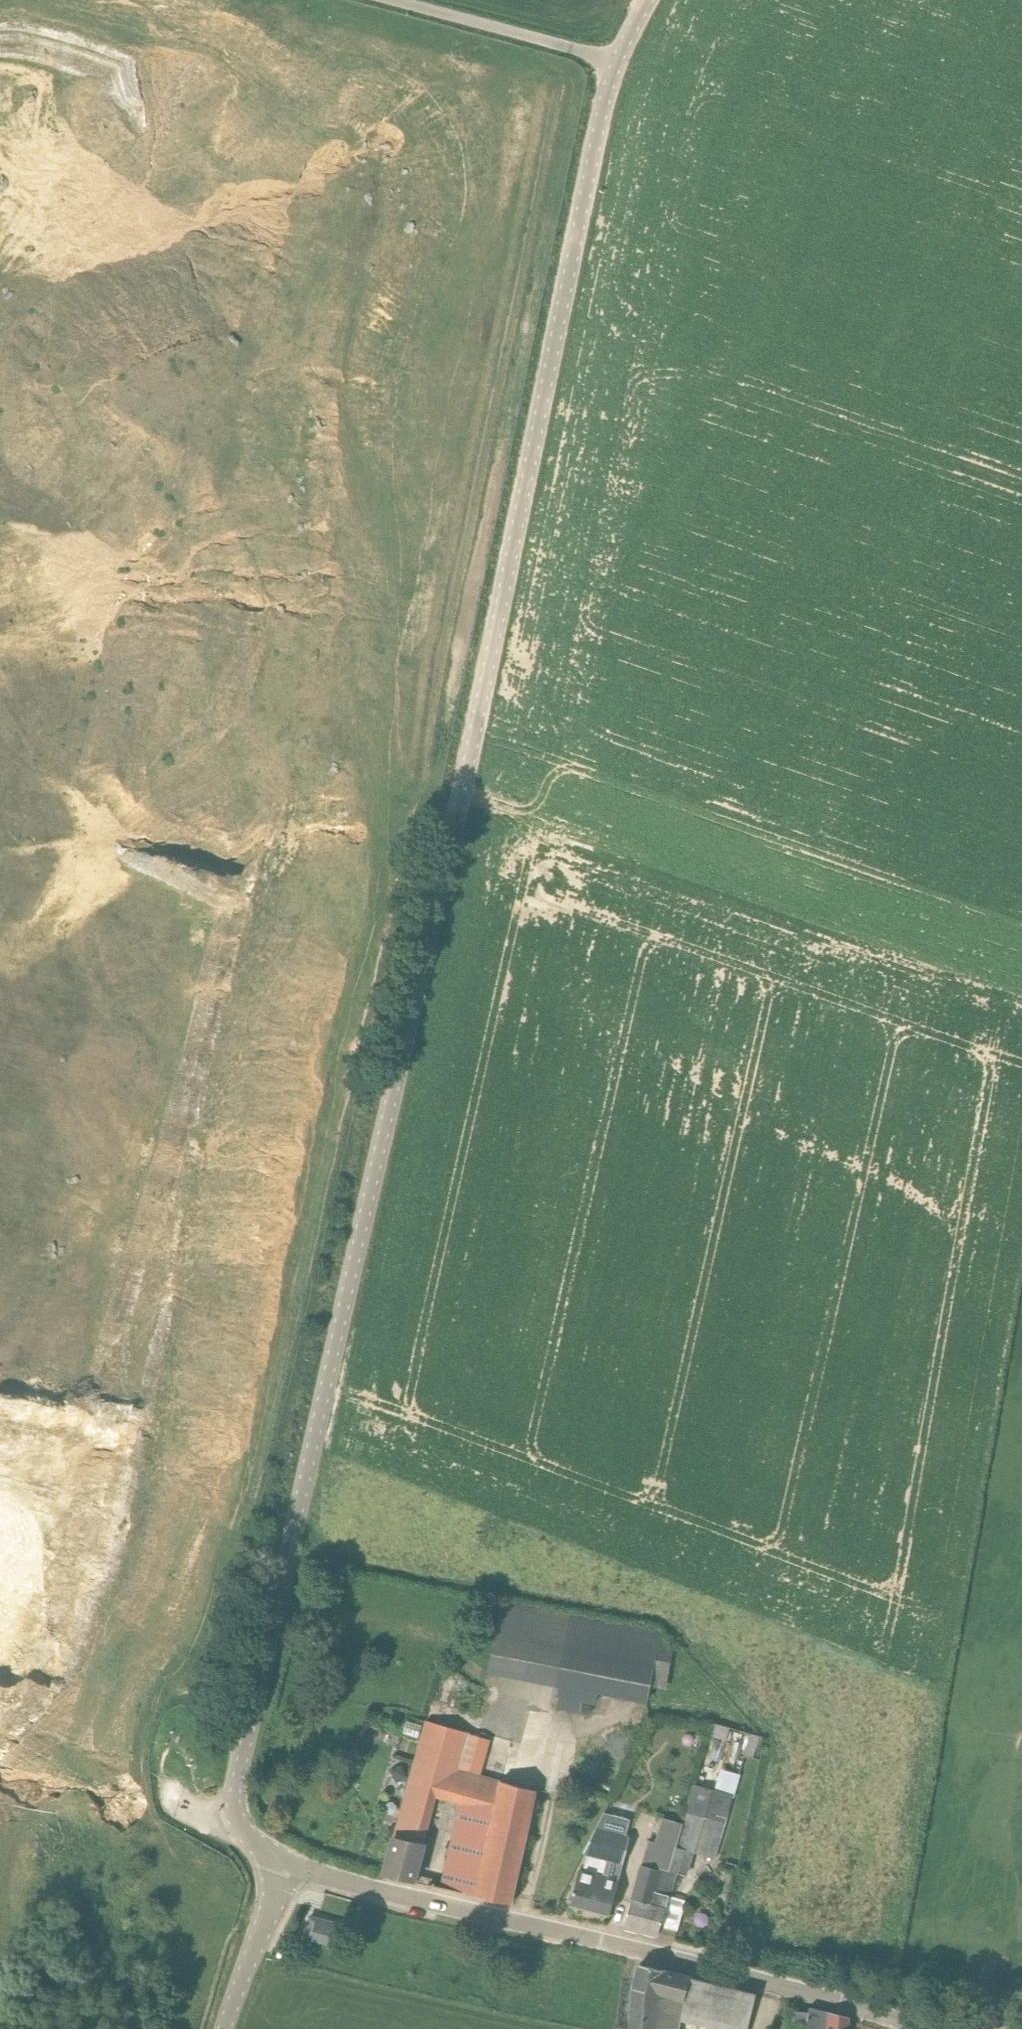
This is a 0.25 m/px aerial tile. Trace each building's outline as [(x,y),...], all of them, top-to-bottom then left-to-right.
[(501,1602),(490,1669),(561,1680),(557,1707),(583,1712),(585,1700),(597,1702),(599,1689),(650,1698),(653,1683),(669,1686),(673,1658),(658,1656),(663,1628),(501,1602)] [(427,1722),(384,1872),(383,1876),(414,1883),(435,1797),(494,1813),(475,1896),(511,1904),(536,1791),(480,1776),(490,1740),(427,1722)] [(765,1737),(751,1733),(744,1758),(760,1761),(765,1737)] [(651,1904),(632,1899),(631,1899),(624,1926),(658,1935),(660,1926),(677,1930),(685,1900),(670,1895),(676,1873),(686,1876),(693,1852),(714,1858),(732,1794),(714,1789),(693,1784),(682,1823),(683,1823),(670,1871),(661,1869),(651,1904)] [(670,1871),(683,1823),(682,1823),(664,1817),(656,1842),(650,1840),(632,1899),(651,1904),(661,1869),(670,1871)] [(577,1871),(569,1908),(609,1917),(617,1883),(617,1881),(602,1877),(607,1860),(622,1863),(629,1837),(595,1829),(583,1853),(587,1855),(582,1872),(577,1871)] [(315,1922),(311,1938),(327,1944),(328,1939),(335,1941),(340,1925),(338,1924),(337,1928),(334,1927),(332,1925),(331,1925),(330,1926),(315,1922)] [(631,2028),(655,2028),(658,1995),(682,2000),(677,2019),(721,2028),(747,2028),(756,1994),(639,1965),(633,1988),(631,2028)] [(848,2017),(809,2008),(809,2013),(807,2024),(806,2028),(848,2028),(848,2017)] [(807,2024),(809,2013),(794,2011),(792,2022),(807,2024)]
